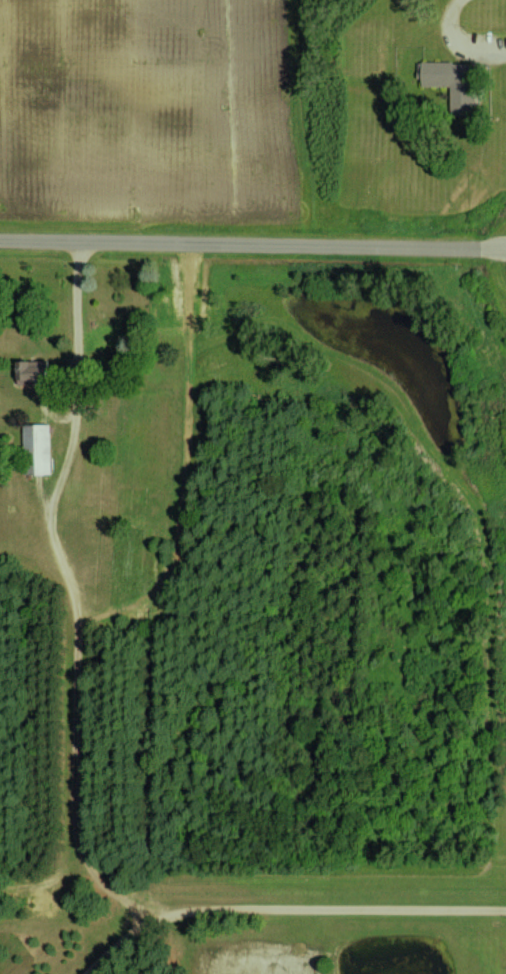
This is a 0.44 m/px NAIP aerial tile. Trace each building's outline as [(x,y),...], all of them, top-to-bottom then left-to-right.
[(421,86),(450,86),(450,107),(472,108),(472,62),(422,62),(421,86)] [(17,378),(49,379),(50,361),(18,360),(17,378)] [(21,475),(48,474),(46,424),(19,425),(21,475)]
